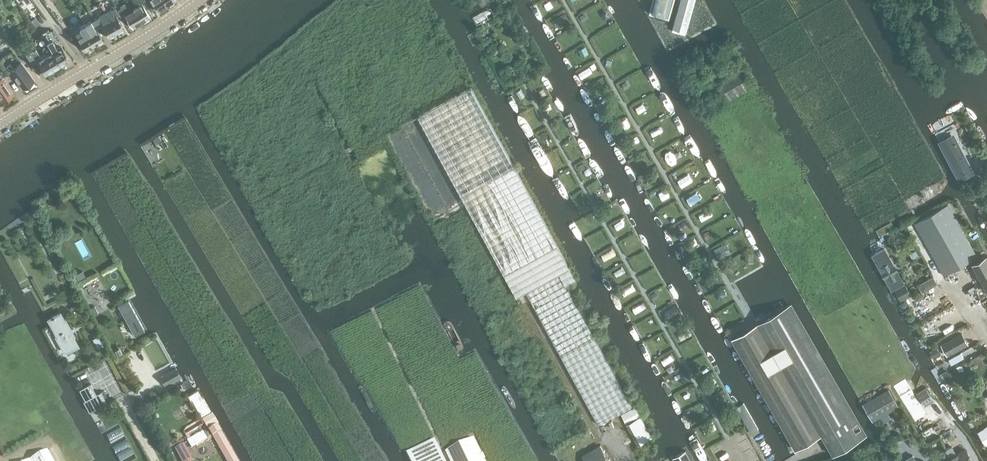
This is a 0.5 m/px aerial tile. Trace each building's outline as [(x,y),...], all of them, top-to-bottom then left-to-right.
[(125,5),(124,2),(120,4),(118,0),(115,0),(112,2),(115,7),(121,17),(122,17),(123,18),(127,16),(133,27),(142,22),(134,9),(129,11),(125,5)] [(141,1),(142,0),(133,0),(137,7),(134,9),(142,22),(150,17),(141,1)] [(164,0),(151,0),(151,1),(159,12),(168,6),(164,0)] [(652,10),(667,14),(671,0),(655,0),(652,10)] [(673,28),(687,32),(695,0),(680,0),(673,28)] [(699,0),(688,41),(700,44),(711,3),(699,0)] [(115,7),(105,13),(116,33),(124,28),(119,19),(121,17),(115,7)] [(105,13),(99,16),(100,17),(95,20),(98,26),(101,25),(108,37),(116,33),(105,13)] [(103,41),(95,28),(98,26),(95,20),(91,22),(82,26),(94,46),(103,41)] [(94,46),(82,26),(80,28),(83,34),(77,37),(85,51),(87,50),(87,51),(91,48),(94,46)] [(52,39),(47,42),(47,43),(52,51),(60,65),(68,60),(60,46),(57,48),(52,39)] [(35,48),(25,53),(32,65),(37,62),(44,74),(56,67),(60,65),(52,51),(47,43),(47,44),(43,46),(43,49),(44,51),(46,52),(40,56),(35,48)] [(6,65),(23,88),(34,80),(21,62),(13,67),(10,62),(6,65)] [(721,104),(752,87),(742,69),(711,86),(721,104)] [(3,102),(14,94),(5,81),(4,82),(0,76),(0,98),(3,102)] [(471,86),(417,117),(517,295),(526,291),(560,272),(566,284),(576,278),(471,86)] [(645,104),(638,107),(643,118),(650,115),(645,104)] [(962,179),(975,172),(954,133),(942,139),(938,142),(959,181),(962,179)] [(682,184),(692,180),(691,175),(680,179),(682,184)] [(914,223),(944,275),(977,256),(978,256),(949,204),(914,223)] [(871,255),(890,290),(903,283),(883,248),(871,255)] [(753,261),(754,252),(746,251),(745,260),(753,261)] [(973,263),(986,288),(986,256),(986,255),(973,263)] [(732,272),(737,265),(729,260),(724,267),(732,272)] [(526,291),(599,424),(632,405),(566,284),(560,272),(526,291)] [(937,283),(933,276),(928,280),(932,287),(937,283)] [(901,300),(912,295),(905,283),(895,289),(901,300)] [(656,291),(650,294),(654,299),(659,296),(656,291)] [(145,329),(129,300),(118,305),(134,335),(145,329)] [(859,439),(783,307),(732,336),(795,449),(821,434),(833,455),(859,439)] [(49,319),(66,351),(77,345),(60,313),(49,319)] [(931,316),(920,323),(928,335),(938,328),(931,316)] [(968,344),(962,333),(942,344),(948,355),(968,344)] [(938,347),(930,351),(934,358),(942,354),(938,347)] [(961,352),(948,359),(951,364),(964,357),(961,352)] [(961,364),(956,367),(959,372),(964,369),(961,364)] [(177,366),(161,374),(166,385),(183,376),(177,366)] [(923,377),(915,368),(910,371),(903,388),(914,392),(917,391),(923,377)] [(948,369),(939,374),(944,382),(953,377),(948,369)] [(85,400),(96,394),(90,382),(79,389),(85,400)] [(938,416),(944,412),(925,387),(902,401),(920,431),(939,419),(938,416)] [(889,388),(862,403),(873,421),(899,406),(889,388)] [(202,418),(210,414),(198,390),(189,395),(202,418)] [(752,433),(759,429),(743,403),(736,407),(752,433)] [(621,413),(626,423),(641,415),(635,406),(621,413)] [(641,415),(626,423),(638,444),(652,436),(641,415)] [(977,431),(986,446),(986,425),(977,431)] [(211,432),(227,460),(238,460),(219,428),(211,432)] [(192,446),(209,439),(205,430),(188,438),(192,446)] [(445,451),(450,460),(485,460),(474,438),(445,451)] [(128,439),(114,444),(119,459),(133,453),(128,439)] [(435,440),(407,454),(411,460),(445,460),(435,440)] [(600,444),(582,454),(585,460),(609,460),(600,444)] [(182,460),(193,460),(184,445),(176,449),(182,460)] [(952,460),(972,460),(965,447),(956,452),(952,445),(946,448),(952,460)] [(946,448),(939,452),(943,459),(938,460),(952,460),(946,448)] [(674,456),(673,457),(676,460),(693,460),(686,449),(674,456)] [(47,450),(27,460),(53,460),(47,450)]
